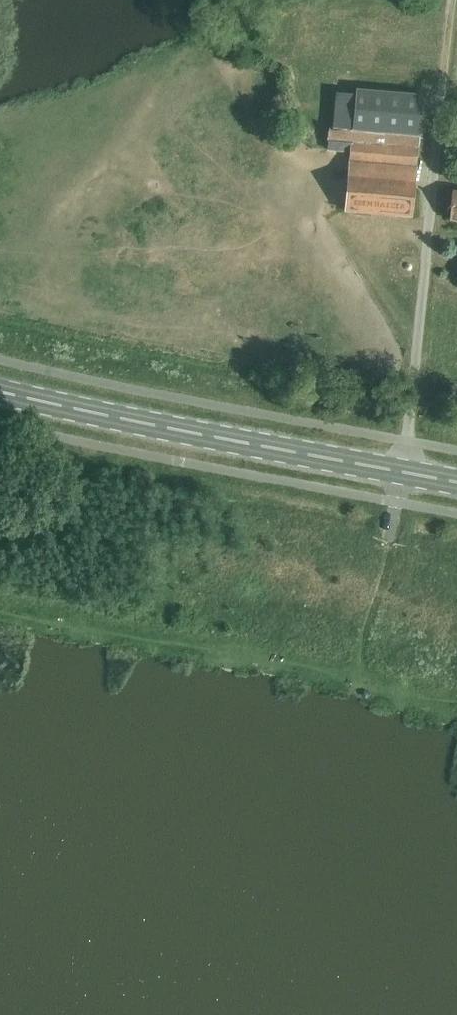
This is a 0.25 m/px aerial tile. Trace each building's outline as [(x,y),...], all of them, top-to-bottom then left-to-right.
[(355,89),(355,96),(335,94),(332,128),(329,128),(327,149),(351,151),(346,211),(412,217),(419,136),(423,95),(355,89)]
